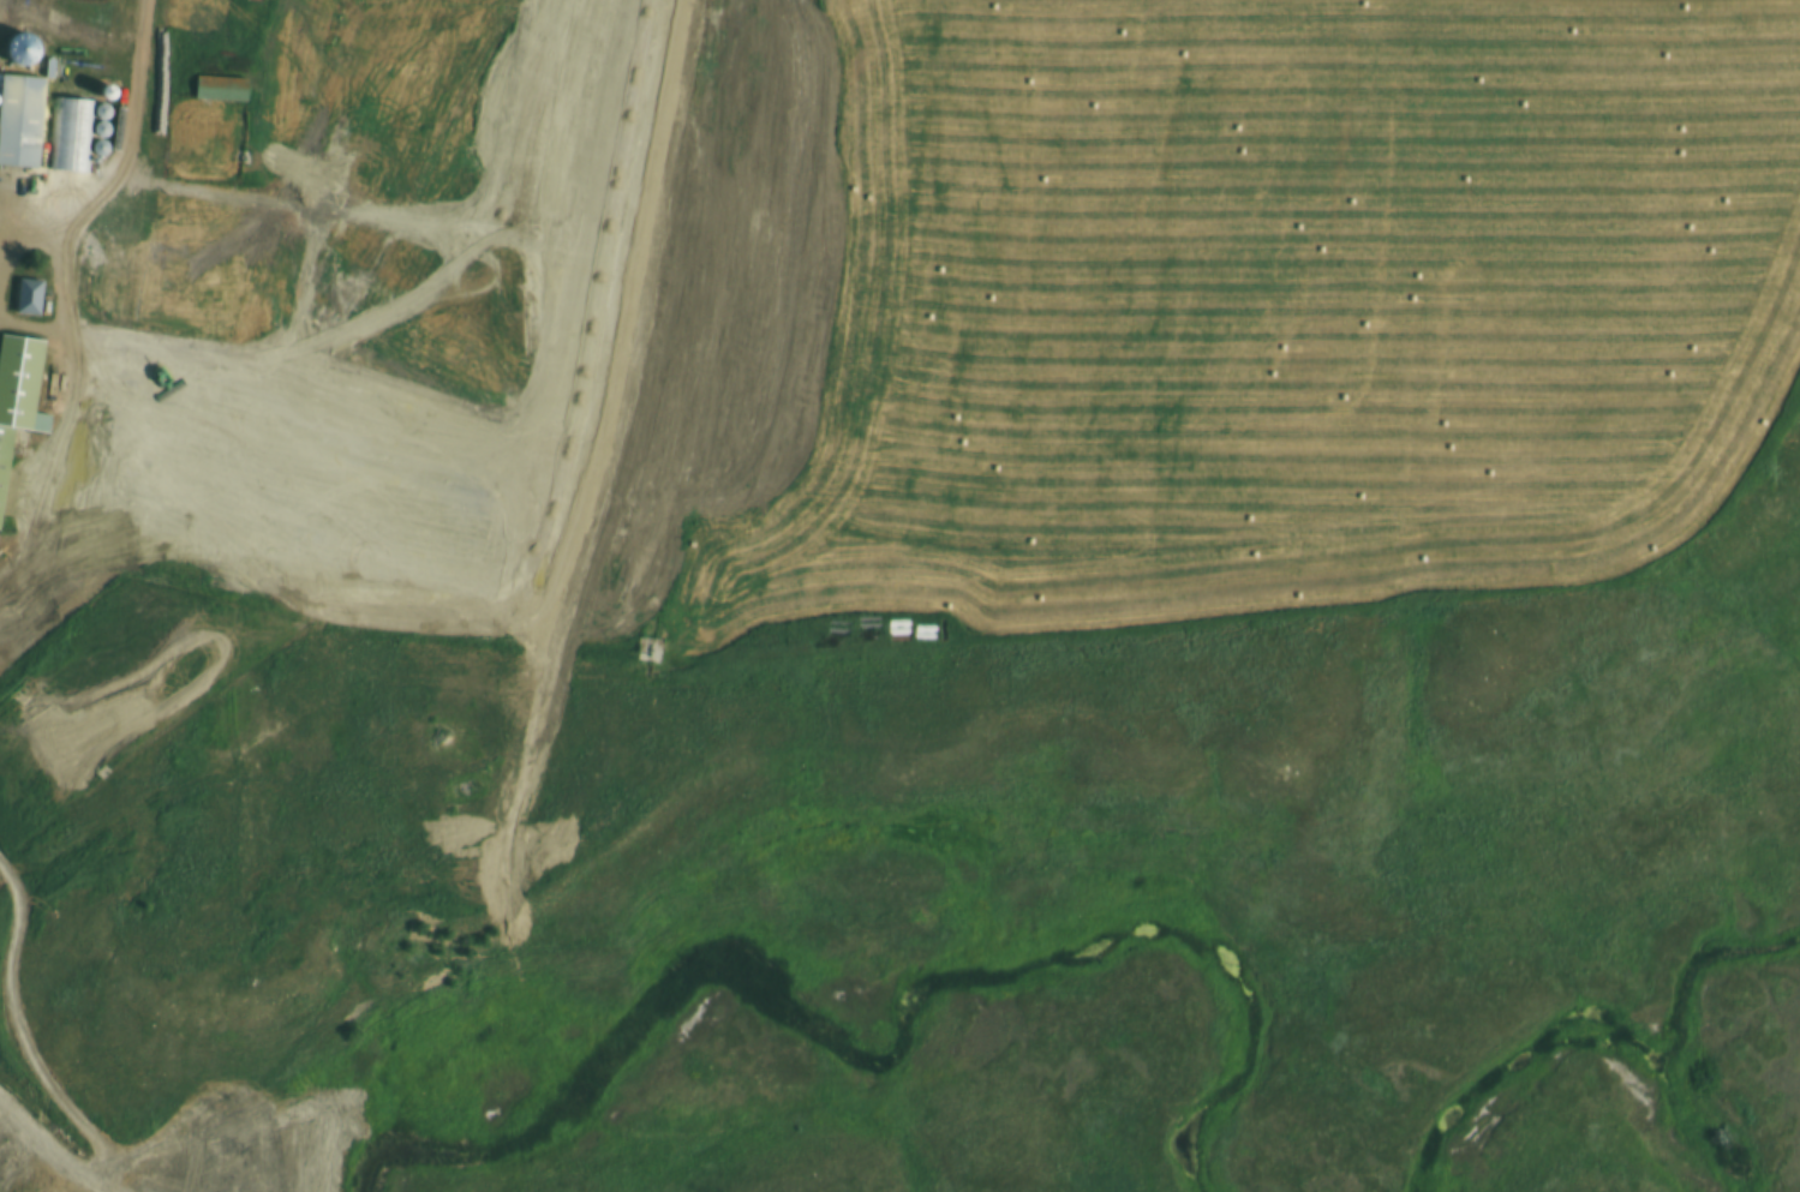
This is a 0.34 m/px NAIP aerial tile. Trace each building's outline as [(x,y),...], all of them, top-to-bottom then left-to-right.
[(41,168),(46,77),(0,75),(0,166),(41,168)] [(195,101),(247,101),(247,76),(195,76),(195,101)] [(44,281),(19,278),(15,313),(40,316),(44,281)] [(214,332),(235,332),(235,319),(214,319),(214,332)] [(11,429),(46,434),(48,415),(33,413),(42,340),(0,334),(0,515),(11,429)]
